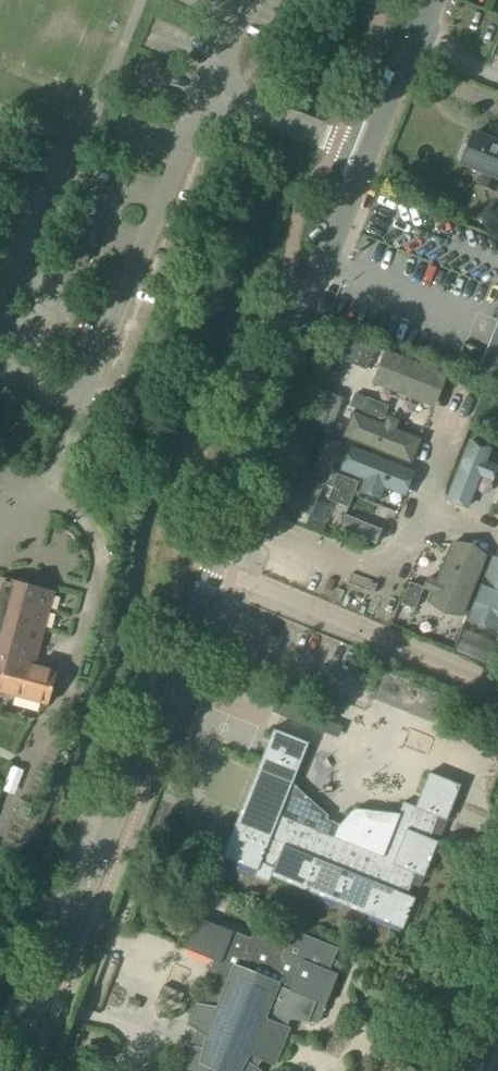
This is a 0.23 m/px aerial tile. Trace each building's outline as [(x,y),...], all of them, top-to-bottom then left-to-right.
[(489,135),(487,140),(473,135),(468,147),(466,146),(461,148),(457,159),(459,163),(462,164),(461,165),(482,173),(477,185),(497,192),(497,188),(497,139),(489,135)] [(479,374),(497,382),(497,324),(479,374)] [(374,349),(361,344),(353,365),(366,370),(374,349)] [(448,375),(386,349),(372,383),(434,408),(448,375)] [(336,422),(345,398),(330,392),(315,430),(338,438),(343,425),(336,422)] [(388,407),(367,399),(362,411),(383,420),(388,407)] [(411,465),(421,440),(395,429),(399,421),(387,416),(384,425),(353,412),(343,437),(411,465)] [(343,444),(325,437),(309,480),(323,485),(324,484),(332,487),(338,474),(332,471),(343,444)] [(469,439),(445,500),(468,509),(480,477),(492,482),(497,467),(497,465),(487,460),(492,448),(469,439)] [(406,497),(416,471),(350,446),(340,472),(364,481),(359,492),(380,501),(385,489),(406,497)] [(332,487),(328,499),(349,507),(359,482),(338,474),(332,487)] [(309,480),(306,479),(294,510),(311,516),(323,485),(309,480)] [(376,543),(382,530),(346,515),(340,528),(376,543)] [(423,590),(425,591),(431,593),(427,603),(463,618),(488,555),(452,541),(437,579),(429,576),(423,590)] [(492,556),(467,621),(497,633),(497,631),(497,559),(492,556)] [(2,577),(0,583),(0,691),(50,704),(58,673),(35,667),(55,591),(2,577)] [(402,603),(415,608),(423,588),(410,582),(402,603)] [(453,652),(497,670),(497,668),(497,642),(463,628),(453,652)] [(330,722),(278,701),(273,712),(326,733),(330,722)] [(274,729),(273,730),(274,730),(223,858),(258,872),(256,877),(269,882),(271,877),(404,930),(416,899),(408,896),(417,875),(425,878),(439,843),(431,840),(440,818),(447,821),(462,786),(430,773),(416,808),(404,803),(399,815),(360,810),(358,810),(356,810),(355,811),(353,812),(352,813),(341,825),(327,820),(329,816),(293,784),(309,744),(310,745),(310,744),(274,729)] [(258,1070),(253,1067),(257,1055),(274,1062),(287,1029),(290,1022),(319,1026),(324,1008),(338,973),(341,966),(334,961),(338,951),(293,933),(288,940),(259,928),(252,939),(247,937),(198,917),(185,949),(213,960),(209,972),(218,976),(206,1007),(199,1006),(191,1024),(200,1030),(193,1048),(187,1046),(177,1070),(258,1070)] [(164,987),(160,996),(180,1005),(184,995),(164,987)]
